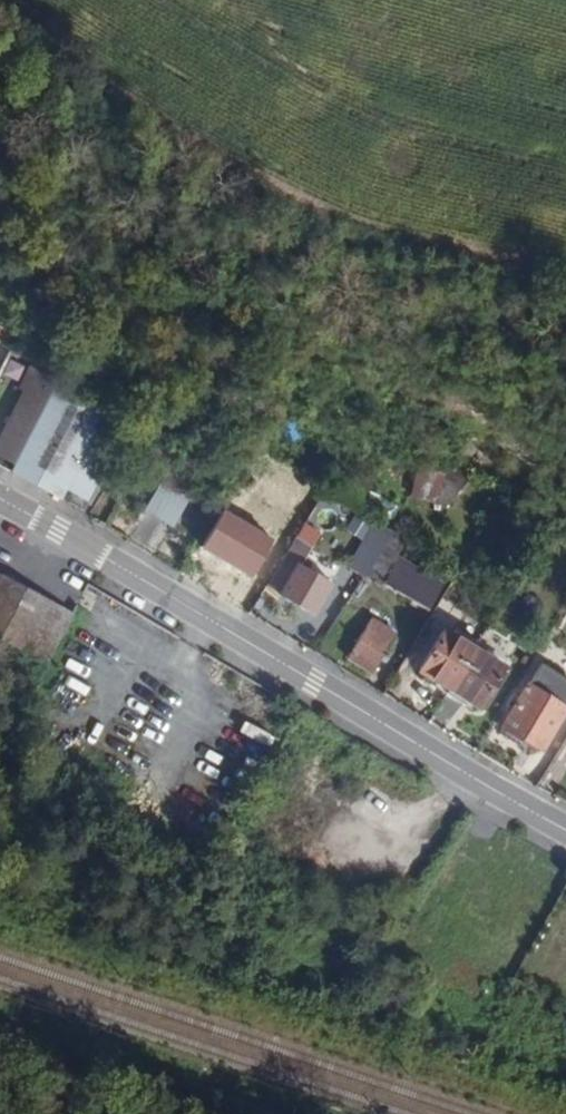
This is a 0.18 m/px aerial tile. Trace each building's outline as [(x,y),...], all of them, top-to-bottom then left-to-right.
[(93,501),(122,441),(101,432),(111,410),(60,387),(51,406),(21,466),(17,475),(68,501),(71,492),(93,501)] [(21,466),(51,406),(31,398),(1,457),(21,466)] [(420,467),(413,499),(440,505),(447,472),(420,467)] [(174,526),(189,498),(160,482),(145,511),(148,512),(153,515),(157,517),(161,519),(174,526)] [(273,538),(224,509),(201,547),(250,576),(273,538)] [(368,576),(394,533),(373,520),(347,563),(368,576)] [(305,558),(320,533),(306,524),(291,549),(305,558)] [(309,552),(302,564),(334,581),(341,570),(309,552)] [(449,582),(401,553),(384,581),(432,610),(449,582)] [(335,591),(286,560),(271,585),(321,614),(335,591)] [(70,612),(0,573),(0,641),(41,664),(70,612)] [(378,676),(402,639),(380,626),(356,661),(378,676)] [(451,692),(476,648),(472,646),(444,631),(437,626),(414,667),(435,678),(432,682),(447,690),(451,692)] [(483,705),(506,664),(476,648),(451,692),(469,702),(471,698),(483,705)] [(565,719),(565,677),(545,666),(509,729),(549,750),(565,719)]
